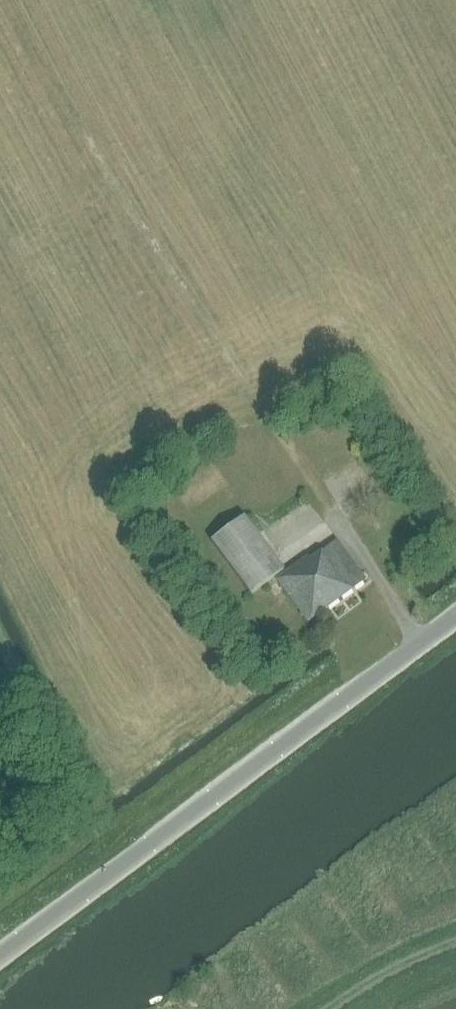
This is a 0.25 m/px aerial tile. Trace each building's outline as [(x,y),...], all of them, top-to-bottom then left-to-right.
[(316,489),(269,518),(294,559),(288,563),(289,564),(334,536),(331,530),(338,525),(316,489)] [(213,541),(252,596),(285,571),(246,517),(213,541)] [(367,580),(338,541),(325,550),(323,548),(277,580),(309,624),(367,580)]
